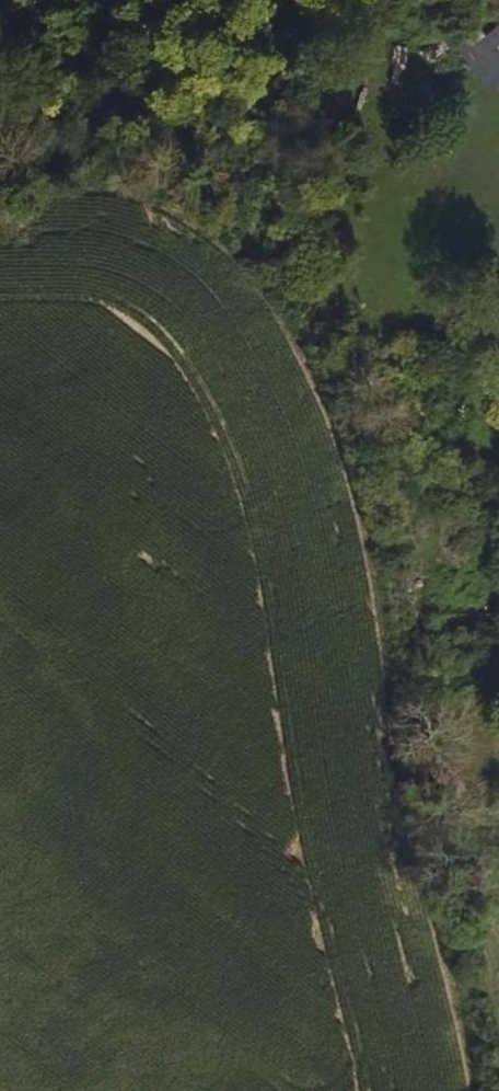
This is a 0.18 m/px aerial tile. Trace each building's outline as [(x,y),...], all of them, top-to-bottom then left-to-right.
[(493,96),(498,90),(498,23),(459,59),(493,96)]
